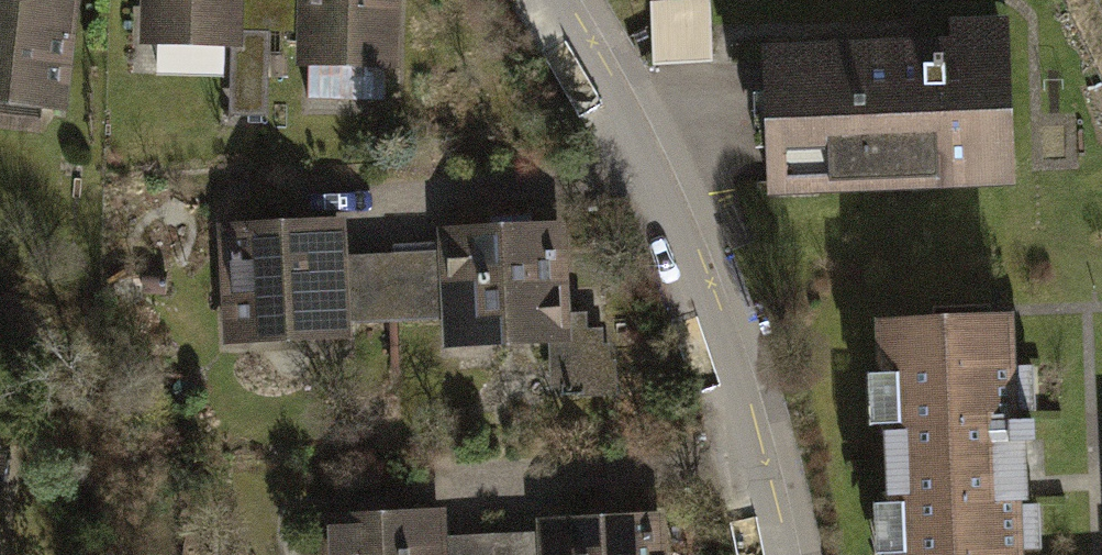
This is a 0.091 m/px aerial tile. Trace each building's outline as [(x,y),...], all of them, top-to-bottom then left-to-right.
[(63,116),(77,0),(0,0),(0,109),(63,116)] [(135,36),(234,40),(236,0),(136,0),(135,36)] [(234,40),(231,111),(262,113),(265,42),(267,0),(236,0),(234,40)] [(265,42),(297,43),(299,0),(267,0),(265,42)] [(297,43),(296,66),(308,66),(306,103),(384,106),(386,70),(396,70),(399,0),(299,0),(297,43)] [(710,5),(651,7),(653,67),(712,66),(710,5)] [(768,46),(772,193),(1017,186),(1013,15),(950,17),(951,41),(768,46)] [(218,223),(221,343),(348,339),(347,327),(345,260),(344,219),(218,223)] [(583,318),(569,318),(566,229),(441,233),(442,257),(444,324),(445,355),(548,352),(549,399),(617,397),(615,335),(584,336),(583,318)] [(395,325),(444,324),(442,257),(393,259),(395,325)] [(393,259),(345,260),(347,327),(395,325),(393,259)] [(1042,506),(1022,507),(1020,441),(1039,440),(1038,377),(1018,378),(1017,325),(884,329),(885,379),(873,379),(874,430),(886,429),(888,506),(878,506),(879,554),(1043,554),(1042,506)] [(318,554),(445,554),(444,544),(443,511),(317,515),(318,554)] [(665,512),(540,516),(541,540),(541,554),(666,554),(665,512)] [(541,540),(492,542),(492,554),(541,554),(541,540)] [(444,544),(445,554),(492,554),(492,542),(444,544)]
